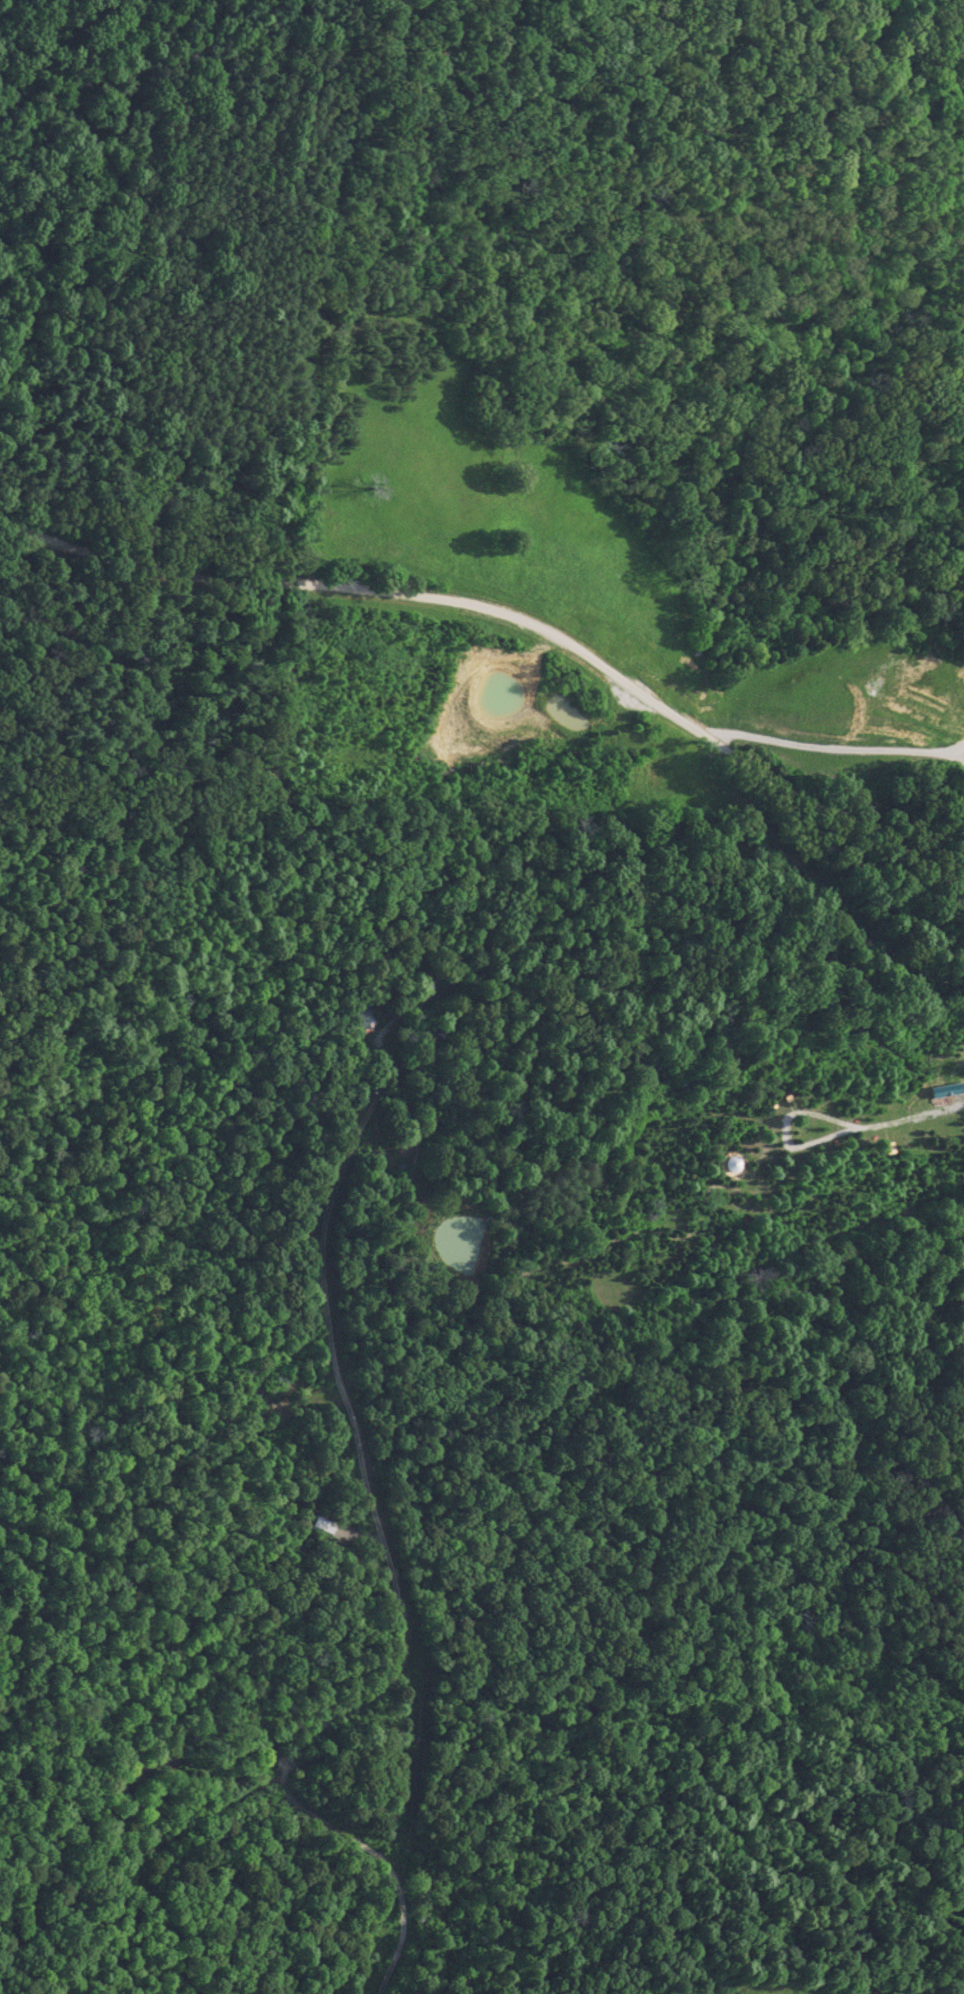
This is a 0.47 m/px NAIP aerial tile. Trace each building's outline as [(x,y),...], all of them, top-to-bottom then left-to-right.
[(303,1526),(321,1537),(327,1527),(309,1516),(303,1526)]
